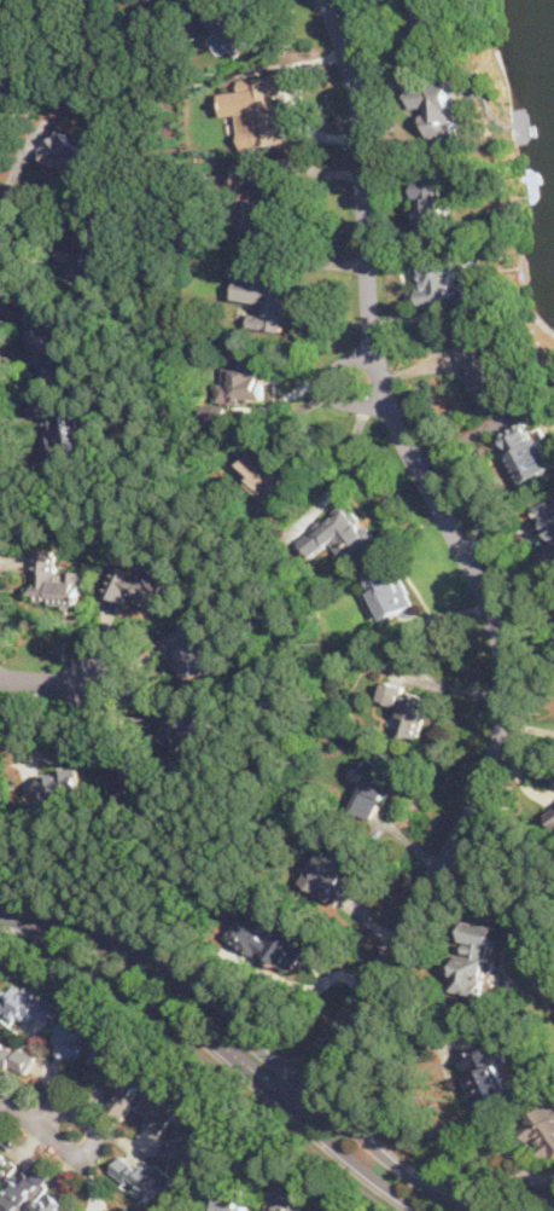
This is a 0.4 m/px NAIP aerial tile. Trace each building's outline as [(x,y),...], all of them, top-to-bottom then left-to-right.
[(224,0),(222,0),(205,17),(243,56),(261,36),(224,0)] [(240,115),(250,114),(255,144),(288,139),(279,75),(235,81),(240,115)] [(456,79),(408,81),(409,106),(425,106),(426,137),(457,135),(456,79)] [(39,147),(70,185),(97,164),(66,126),(39,147)] [(234,166),(235,182),(255,181),(254,164),(234,166)] [(282,176),(251,176),(251,233),(282,233),(282,176)] [(449,192),(442,192),(442,178),(415,178),(415,232),(449,232),(449,192)] [(422,305),(467,300),(466,283),(457,284),(454,249),(418,253),(422,305)] [(297,280),(238,272),(234,299),(266,302),(264,313),(251,311),(250,326),(290,332),(297,280)] [(454,338),(461,366),(470,365),(479,401),(511,392),(500,350),(489,354),(483,331),(454,338)] [(266,400),(264,355),(220,357),(221,401),(205,402),(206,423),(228,423),(227,401),(266,400)] [(74,459),(66,412),(45,416),(52,463),(74,459)] [(531,417),(495,435),(521,488),(553,471),(553,462),(531,417)] [(273,469),(252,450),(233,470),(275,511),(302,482),(280,462),(273,469)] [(553,545),(553,495),(536,503),(553,545)] [(331,545),(345,564),(379,539),(349,498),(295,538),(310,560),(331,545)] [(84,603),(86,570),(58,570),(58,554),(35,552),(34,602),(84,603)] [(381,618),(414,606),(396,560),(363,573),(381,618)] [(113,566),(106,595),(170,610),(177,581),(113,566)] [(189,682),(216,673),(199,620),(174,628),(189,682)] [(420,737),(431,693),(385,680),(379,703),(401,709),(395,731),(420,737)] [(404,759),(380,747),(375,759),(373,757),(350,807),(377,819),(404,759)] [(41,767),(41,798),(80,798),(80,767),(41,767)] [(304,887),(339,903),(360,856),(326,840),(304,887)] [(228,941),(292,973),(314,928),(279,910),(266,935),(238,921),(228,941)] [(455,991),(485,997),(500,927),(470,921),(455,991)] [(57,1009),(5,979),(0,987),(0,1004),(45,1030),(57,1009)] [(66,1060),(91,1029),(70,1013),(46,1044),(66,1060)] [(84,1055),(91,1059),(83,1070),(100,1079),(123,1042),(103,1027),(84,1055)] [(0,1039),(0,1060),(25,1074),(35,1059),(0,1039)] [(461,1054),(480,1108),(518,1095),(498,1041),(461,1054)] [(103,1102),(122,1117),(152,1074),(133,1060),(103,1102)] [(136,1113),(163,1131),(185,1100),(158,1082),(136,1113)] [(520,1123),(543,1163),(553,1156),(553,1102),(520,1123)] [(163,1159),(204,1169),(212,1137),(171,1126),(163,1159)] [(177,1180),(150,1159),(142,1170),(122,1155),(110,1171),(151,1203),(163,1187),(169,1190),(177,1180)] [(0,1186),(0,1206),(7,1210),(20,1210),(47,1167),(34,1159),(19,1182),(7,1175),(0,1186)] [(245,1186),(216,1190),(219,1210),(249,1210),(245,1186)] [(279,1187),(268,1210),(304,1210),(309,1199),(279,1187)] [(45,1189),(28,1210),(63,1210),(68,1205),(45,1189)] [(126,1200),(117,1210),(140,1210),(126,1200)]
